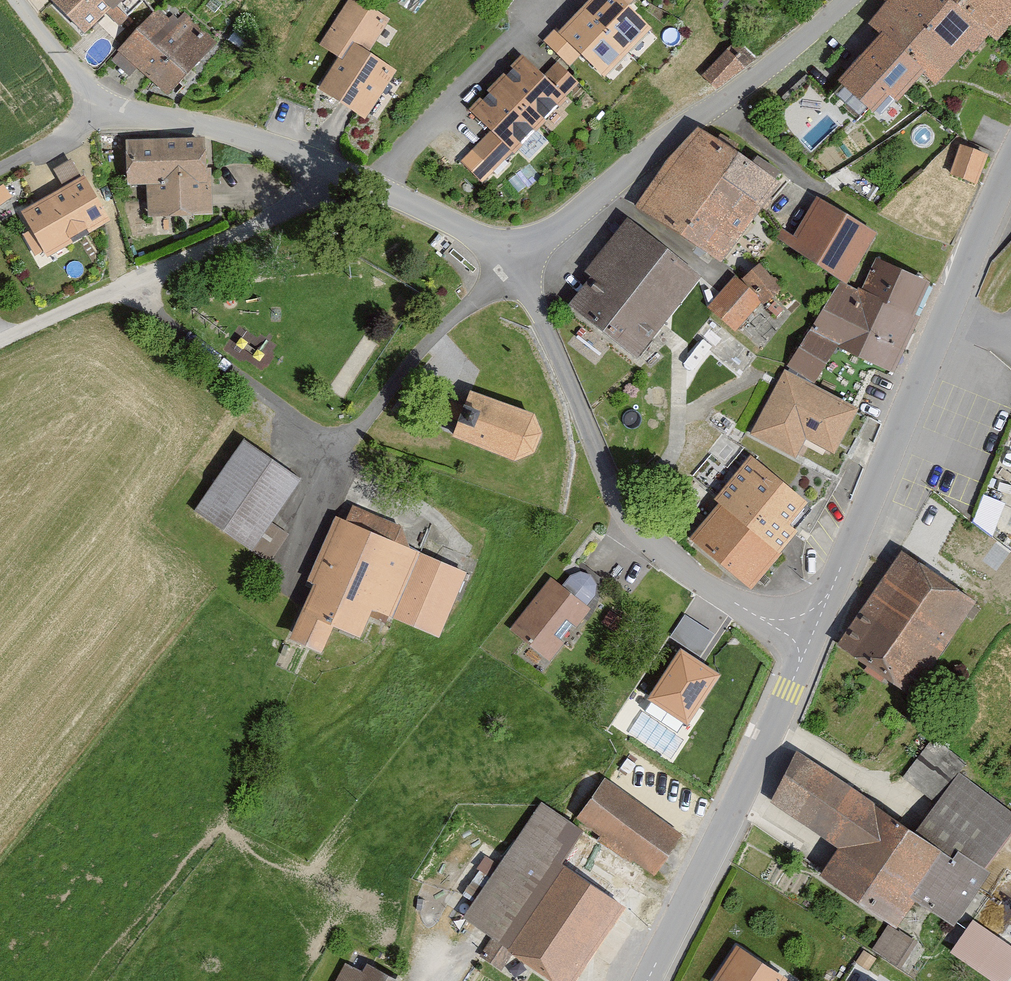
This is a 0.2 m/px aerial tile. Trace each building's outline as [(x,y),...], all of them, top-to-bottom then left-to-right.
[(96,0),(40,0),(76,37),(105,10),(96,0)] [(105,10),(115,0),(96,0),(105,10)] [(334,60),(313,93),(363,125),(395,74),(368,57),(390,23),(355,0),(349,0),(317,49),(334,60)] [(622,0),(591,0),(563,29),(605,69),(648,24),(622,0)] [(988,35),(954,0),(880,0),(885,5),(951,71),(988,35)] [(1010,28),(1010,0),(954,0),(988,35),(997,43),(1010,28)] [(931,91),(951,71),(885,5),(865,25),(874,35),(923,83),(931,91)] [(118,45),(166,94),(201,60),(154,11),(118,45)] [(895,110),(923,83),(874,35),(847,63),(853,70),(884,100),(895,110)] [(742,65),(727,50),(706,73),(716,84),(742,65)] [(491,177),(579,85),(556,64),(542,78),(519,56),(465,112),(488,135),(468,156),(491,177)] [(867,117),(884,100),(853,70),(836,87),(867,117)] [(718,267),(779,183),(696,130),(632,211),(718,267)] [(148,220),(212,218),(210,168),(206,168),(205,138),(123,141),(124,188),(146,187),(148,220)] [(976,179),(985,153),(961,145),(952,171),(976,179)] [(107,217),(83,177),(25,211),(49,251),(107,217)] [(844,287),(874,236),(816,201),(793,238),(782,230),(771,240),(844,287)] [(630,361),(696,279),(625,222),(583,274),(590,280),(566,310),(630,361)] [(911,318),(927,285),(876,261),(860,295),(830,281),(808,331),(891,375),(916,321),(911,318)] [(778,290),(757,264),(738,280),(759,306),(778,290)] [(733,335),(758,306),(731,282),(705,310),(733,335)] [(804,332),(784,371),(813,386),(833,347),(804,332)] [(821,477),(857,411),(813,386),(784,371),(748,438),(821,477)] [(531,415),(462,391),(446,441),(511,467),(531,461),(541,434),(531,415)] [(697,428),(710,436),(676,478),(716,507),(778,561),(828,503),(731,437),(740,423),(711,405),(697,428)] [(300,479),(244,440),(191,515),(269,566),(289,536),(269,523),(300,479)] [(690,541),(748,593),(778,561),(716,507),(690,541)] [(303,588),(308,590),(284,646),(315,659),(326,633),(353,645),(366,614),(388,623),(418,554),(333,518),(303,588)] [(907,701),(975,606),(900,553),(832,648),(907,701)] [(435,643),(464,574),(418,554),(388,623),(435,643)] [(582,606),(590,599),(594,588),(588,577),(577,574),(567,580),(561,590),(582,606)] [(546,666),(588,610),(582,606),(561,590),(549,580),(507,637),(546,666)] [(672,637),(703,654),(716,630),(685,613),(672,637)] [(717,672),(680,649),(650,696),(687,720),(717,672)] [(979,882),(1010,838),(1010,814),(958,777),(915,837),(797,753),(764,799),(839,853),(820,879),(887,931),(889,928),(895,931),(913,906),(950,932),(983,885),(979,882)] [(640,883),(645,887),(680,842),(604,782),(572,822),(542,802),(465,919),(560,980),(576,980),(640,883)] [(988,980),(1009,980),(1010,978),(1010,948),(971,922),(949,955),(988,980)] [(872,953),(899,971),(916,945),(895,931),(889,928),(887,931),(872,953)] [(735,948),(713,980),(783,980),(735,948)] [(365,965),(360,974),(346,966),(337,980),(393,980),(365,965)]
